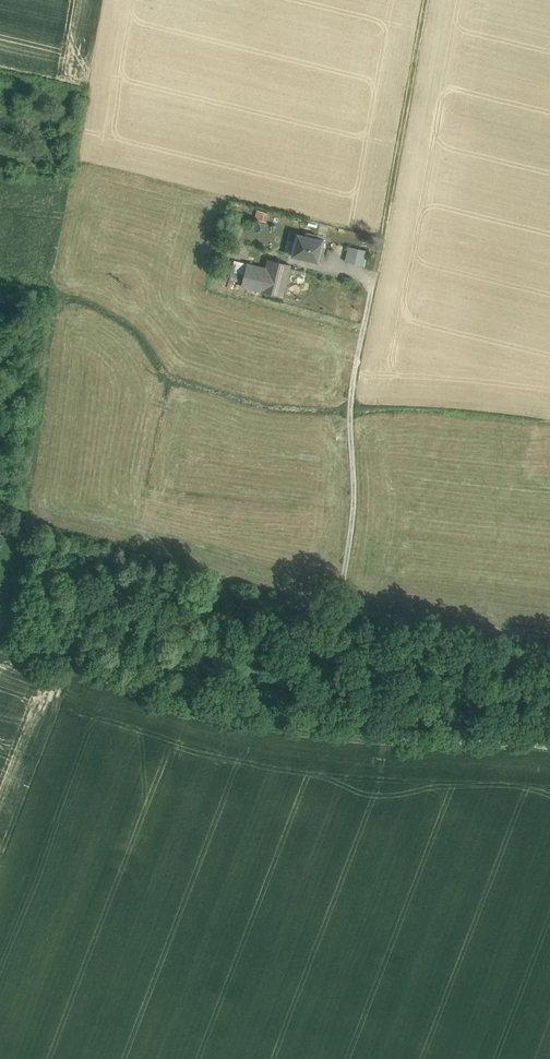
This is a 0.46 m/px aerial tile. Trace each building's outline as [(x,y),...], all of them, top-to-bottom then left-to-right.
[(317,235),(306,232),(305,236),(297,234),(292,256),(318,262),(323,240),(316,238),(317,235)] [(345,260),(365,265),(369,249),(349,245),(345,260)] [(290,264),(269,259),(266,268),(247,263),(241,286),(282,296),(290,264)] [(19,600),(12,598),(10,607),(17,609),(19,600)]
